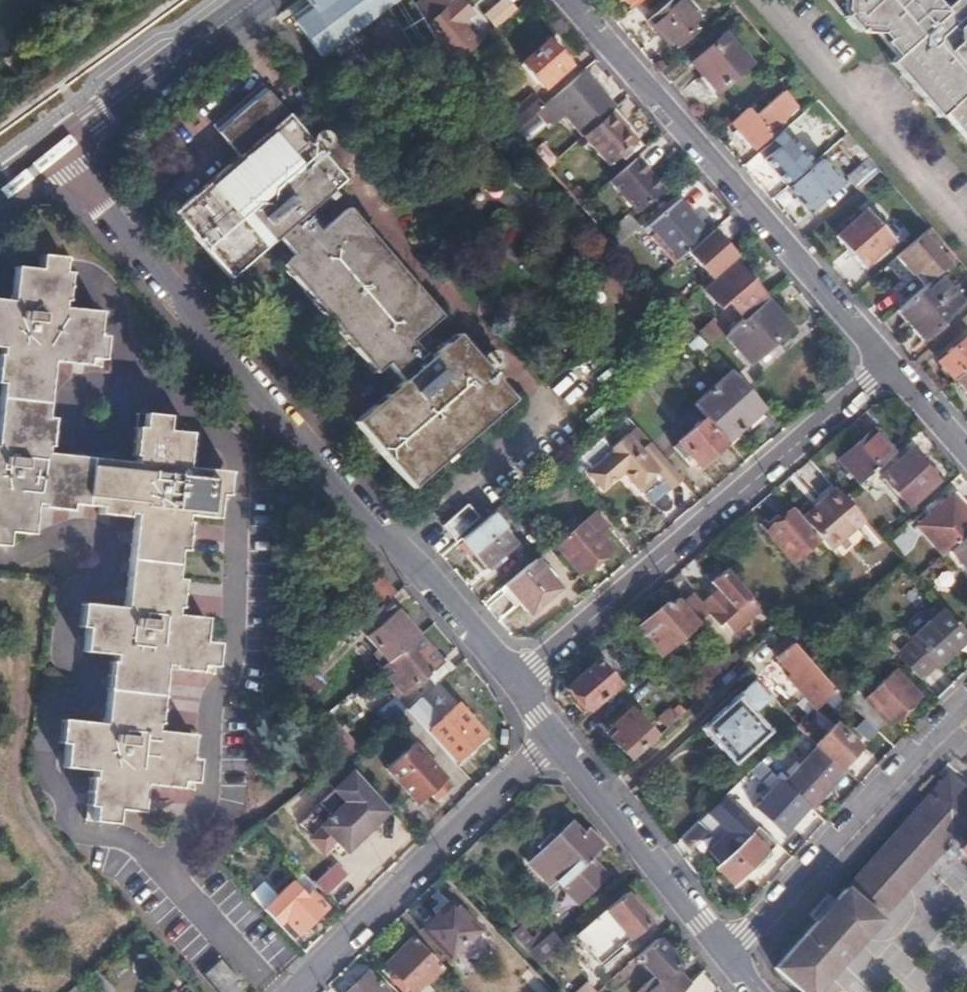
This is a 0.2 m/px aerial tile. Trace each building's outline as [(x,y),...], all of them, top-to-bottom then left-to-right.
[(288,10),(324,57),(398,0),(302,0),(288,10)] [(420,9),(429,20),(450,1),(449,0),(430,0),(420,9)] [(460,0),(452,0),(450,1),(429,20),(424,25),(427,28),(449,53),(458,64),(479,45),(459,22),(471,11),(460,0)] [(516,11),(508,0),(500,0),(482,14),(494,28),(516,11)] [(649,20),(672,46),(700,22),(681,0),(672,0),(649,20)] [(966,141),(966,0),(837,0),(861,27),(864,28),(868,25),(875,25),(898,52),(893,56),(931,100),(966,141)] [(429,20),(420,9),(414,13),(424,25),(429,20)] [(727,35),(695,63),(719,91),(750,63),(750,61),(727,35)] [(549,42),(524,64),(544,88),(569,66),(549,42)] [(583,72),(608,94),(616,85),(591,63),(583,72)] [(615,110),(582,73),(554,97),(587,135),(612,112),(615,110)] [(241,157),(289,115),(269,91),(220,133),(241,157)] [(748,107),(731,122),(755,148),(771,135),(767,131),(796,106),(784,91),(756,116),(748,107)] [(612,112),(587,135),(584,137),(609,166),(621,155),(626,160),(641,145),(612,112)] [(344,180),(289,115),(241,157),(174,213),(231,279),(278,238),(282,243),(293,256),(282,265),(375,373),(386,364),(398,378),(403,382),(355,423),(412,488),(514,400),(458,335),(429,359),(423,353),(413,341),(441,317),(348,209),(320,233),(305,215),(344,180)] [(779,148),(766,160),(787,185),(814,161),(786,128),(772,140),(779,148)] [(848,134),(841,140),(862,163),(847,175),(860,190),(881,171),(848,134)] [(544,153),(539,157),(549,169),(554,163),(544,153)] [(664,191),(636,159),(610,182),(638,213),(664,191)] [(824,160),(791,190),(811,213),(844,183),(824,160)] [(837,193),(814,215),(822,223),(845,201),(837,193)] [(651,226),(680,259),(690,251),(709,234),(680,201),(651,226)] [(867,208),(837,235),(864,266),(895,239),(867,208)] [(628,217),(607,236),(617,248),(639,228),(628,217)] [(646,230),(675,264),(680,259),(651,226),(646,230)] [(943,241),(931,227),(898,256),(914,274),(919,270),(931,282),(939,274),(951,264),(937,248),(943,241)] [(709,234),(690,251),(713,279),(738,258),(714,230),(709,234)] [(88,505),(93,459),(45,454),(46,447),(51,447),(54,419),(45,417),(51,361),(102,367),(106,337),(99,336),(102,312),(62,308),(63,301),(66,301),(72,259),(42,255),(40,270),(17,268),(12,302),(0,301),(0,348),(3,348),(2,356),(0,355),(0,384),(2,384),(0,397),(0,545),(8,546),(9,532),(32,535),(36,505),(42,506),(42,508),(70,511),(71,503),(88,505)] [(725,300),(742,319),(766,298),(736,265),(716,282),(705,292),(717,306),(725,300)] [(931,282),(898,311),(911,326),(923,340),(964,304),(953,290),(939,274),(931,282)] [(766,301),(729,334),(726,336),(748,363),(789,327),(766,301)] [(700,333),(714,348),(726,336),(729,334),(715,319),(700,333)] [(954,378),(956,377),(966,367),(966,338),(940,362),(954,378)] [(956,377),(966,390),(966,367),(956,377)] [(705,416),(727,441),(766,408),(745,384),(733,370),(694,404),(705,416)] [(622,398),(615,404),(626,416),(632,410),(622,398)] [(106,461),(101,507),(100,515),(128,518),(128,514),(134,515),(124,610),(88,605),(84,651),(115,655),(114,663),(111,663),(104,725),(70,721),(65,768),(94,772),(93,778),(91,779),(86,821),(115,825),(117,810),(141,812),(143,784),(192,790),(194,788),(196,760),(189,760),(192,736),(154,731),(155,724),(158,723),(162,693),(160,692),(163,666),(172,667),(171,670),(213,674),(216,644),(203,642),(205,619),(175,616),(175,609),(180,610),(183,580),(175,579),(178,550),(187,551),(190,523),(185,522),(186,515),(217,519),(221,472),(187,468),(189,433),(167,431),(168,417),(137,413),(132,456),(137,456),(136,464),(106,461)] [(711,456),(727,441),(705,416),(676,442),(678,444),(675,447),(683,456),(686,454),(699,469),(713,458),(711,456)] [(651,445),(638,430),(630,438),(643,453),(651,445)] [(841,461),(862,484),(895,454),(875,430),(841,461)] [(614,451),(601,436),(577,457),(594,476),(617,456),(614,451)] [(671,494),(684,482),(651,445),(643,453),(630,438),(614,451),(617,456),(593,478),(605,492),(619,480),(625,475),(630,481),(646,499),(662,484),(671,494)] [(913,450),(884,477),(910,507),(940,482),(913,450)] [(93,459),(88,505),(101,507),(106,461),(93,459)] [(624,486),(630,481),(625,475),(619,480),(624,486)] [(966,536),(966,512),(952,495),(917,526),(944,557),(951,550),(966,536)] [(509,496),(489,514),(493,518),(465,542),(488,570),(517,546),(502,527),(521,510),(509,496)] [(470,505),(445,526),(455,538),(479,517),(470,505)] [(821,539),(796,510),(770,533),(794,562),(821,539)] [(584,524),(558,546),(582,574),(611,548),(599,534),(608,526),(597,513),(584,524)] [(897,530),(884,540),(898,555),(910,545),(897,530)] [(951,550),(966,568),(966,536),(951,550)] [(537,559),(501,590),(526,619),(561,588),(537,559)] [(693,594),(683,603),(700,621),(711,634),(729,618),(749,601),(753,597),(728,569),(711,584),(717,591),(702,604),(693,594)] [(397,593),(381,575),(358,594),(374,612),(397,593)] [(680,599),(675,594),(666,603),(670,607),(680,599)] [(670,607),(666,603),(651,615),(654,620),(643,629),(663,653),(700,621),(683,603),(680,599),(670,607)] [(759,613),(749,601),(729,618),(740,630),(759,613)] [(899,656),(920,678),(933,665),(936,668),(966,639),(966,632),(945,608),(910,640),(912,644),(899,656)] [(390,661),(418,636),(396,611),(368,636),(390,661)] [(441,660),(419,634),(418,636),(390,661),(382,668),(403,693),(425,674),(441,660)] [(787,678),(816,709),(835,690),(800,650),(793,642),(775,657),(790,675),(787,678)] [(738,652),(731,658),(733,661),(737,666),(744,660),(738,652)] [(445,657),(441,660),(425,674),(434,686),(456,668),(445,657)] [(597,663),(568,687),(587,710),(616,685),(597,663)] [(309,699),(326,682),(308,664),(291,682),(309,699)] [(894,671),(867,696),(879,708),(876,712),(888,724),(918,696),(894,671)] [(752,683),(702,729),(733,764),(769,732),(752,712),(766,699),(752,683)] [(688,686),(684,690),(696,704),(710,691),(705,685),(694,693),(688,686)] [(672,713),(678,720),(692,708),(686,701),(672,713)] [(428,731),(455,762),(486,735),(459,705),(428,731)] [(407,708),(393,720),(412,741),(425,729),(407,708)] [(631,708),(609,727),(615,733),(612,736),(630,756),(654,735),(631,708)] [(329,714),(316,725),(347,760),(360,749),(329,714)] [(835,725),(817,744),(820,748),(840,767),(858,747),(835,725)] [(419,804),(428,796),(434,790),(441,797),(452,788),(446,780),(446,778),(416,745),(387,769),(419,804)] [(840,767),(820,748),(786,784),(810,807),(844,770),(840,767)] [(847,775),(858,784),(876,760),(864,751),(847,775)] [(342,759),(340,760),(325,772),(338,787),(311,813),(334,837),(346,851),(389,810),(345,762),(342,759)] [(338,787),(325,772),(285,811),(296,823),(298,826),(311,813),(338,787)] [(888,841),(923,873),(950,843),(966,857),(966,792),(947,775),(888,841)] [(786,784),(781,780),(756,807),(784,834),(810,807),(786,784)] [(434,790),(428,796),(435,803),(441,797),(434,790)] [(729,833),(719,841),(710,850),(721,861),(756,829),(725,795),(699,820),(703,825),(716,812),(723,820),(720,823),(729,833)] [(266,822),(260,829),(274,844),(296,823),(285,811),(281,808),(266,822)] [(703,825),(719,841),(729,833),(720,823),(723,820),(716,812),(703,825)] [(334,837),(311,813),(298,826),(321,849),(334,837)] [(556,838),(543,850),(531,862),(570,900),(603,868),(592,857),(604,845),(588,830),(585,834),(573,821),(556,838)] [(721,861),(716,867),(734,886),(779,844),(759,825),(756,829),(721,861)] [(537,844),(543,850),(556,838),(550,831),(537,844)] [(888,841),(817,921),(851,951),(923,873),(888,841)] [(314,884),(325,896),(344,879),(332,867),(314,884)] [(264,910),(294,940),(323,910),(309,895),(303,900),(289,886),(264,910)] [(647,921),(623,893),(575,936),(599,965),(647,921)] [(450,904),(423,931),(449,957),(476,931),(450,904)] [(817,921),(775,968),(802,991),(814,991),(851,951),(817,921)] [(523,929),(515,938),(541,966),(555,954),(566,944),(554,933),(539,946),(529,935),(524,941),(520,937),(525,932),(523,929)] [(529,935),(525,932),(520,937),(524,941),(529,935)] [(657,937),(634,958),(656,982),(647,991),(684,991),(689,986),(679,976),(684,971),(678,965),(680,963),(657,937)] [(413,938),(387,965),(395,974),(391,979),(401,990),(406,985),(413,991),(415,991),(441,966),(413,938)] [(95,970),(85,978),(98,991),(115,991),(95,970)] [(350,991),(385,991),(368,974),(350,991)] [(70,991),(89,991),(92,990),(84,980),(70,991)] [(584,984),(574,991),(591,991),(584,984)]
